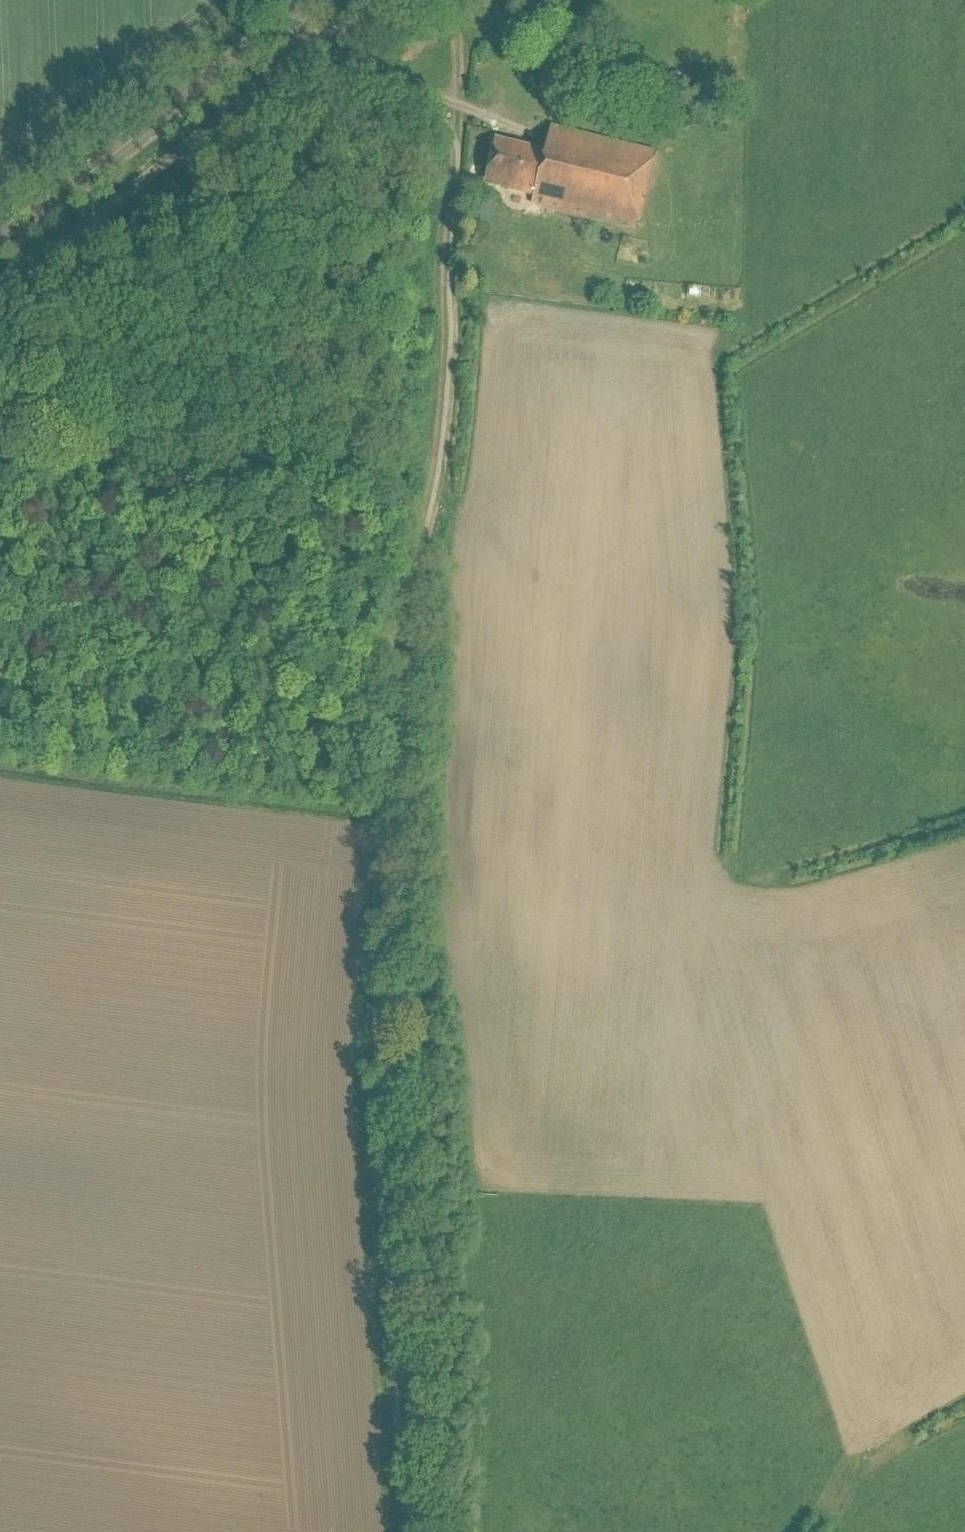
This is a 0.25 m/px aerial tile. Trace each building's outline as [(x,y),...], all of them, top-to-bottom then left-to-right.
[(485,182),(534,194),(532,205),(638,230),(656,150),(550,125),(544,152),(494,141),(485,182)]
